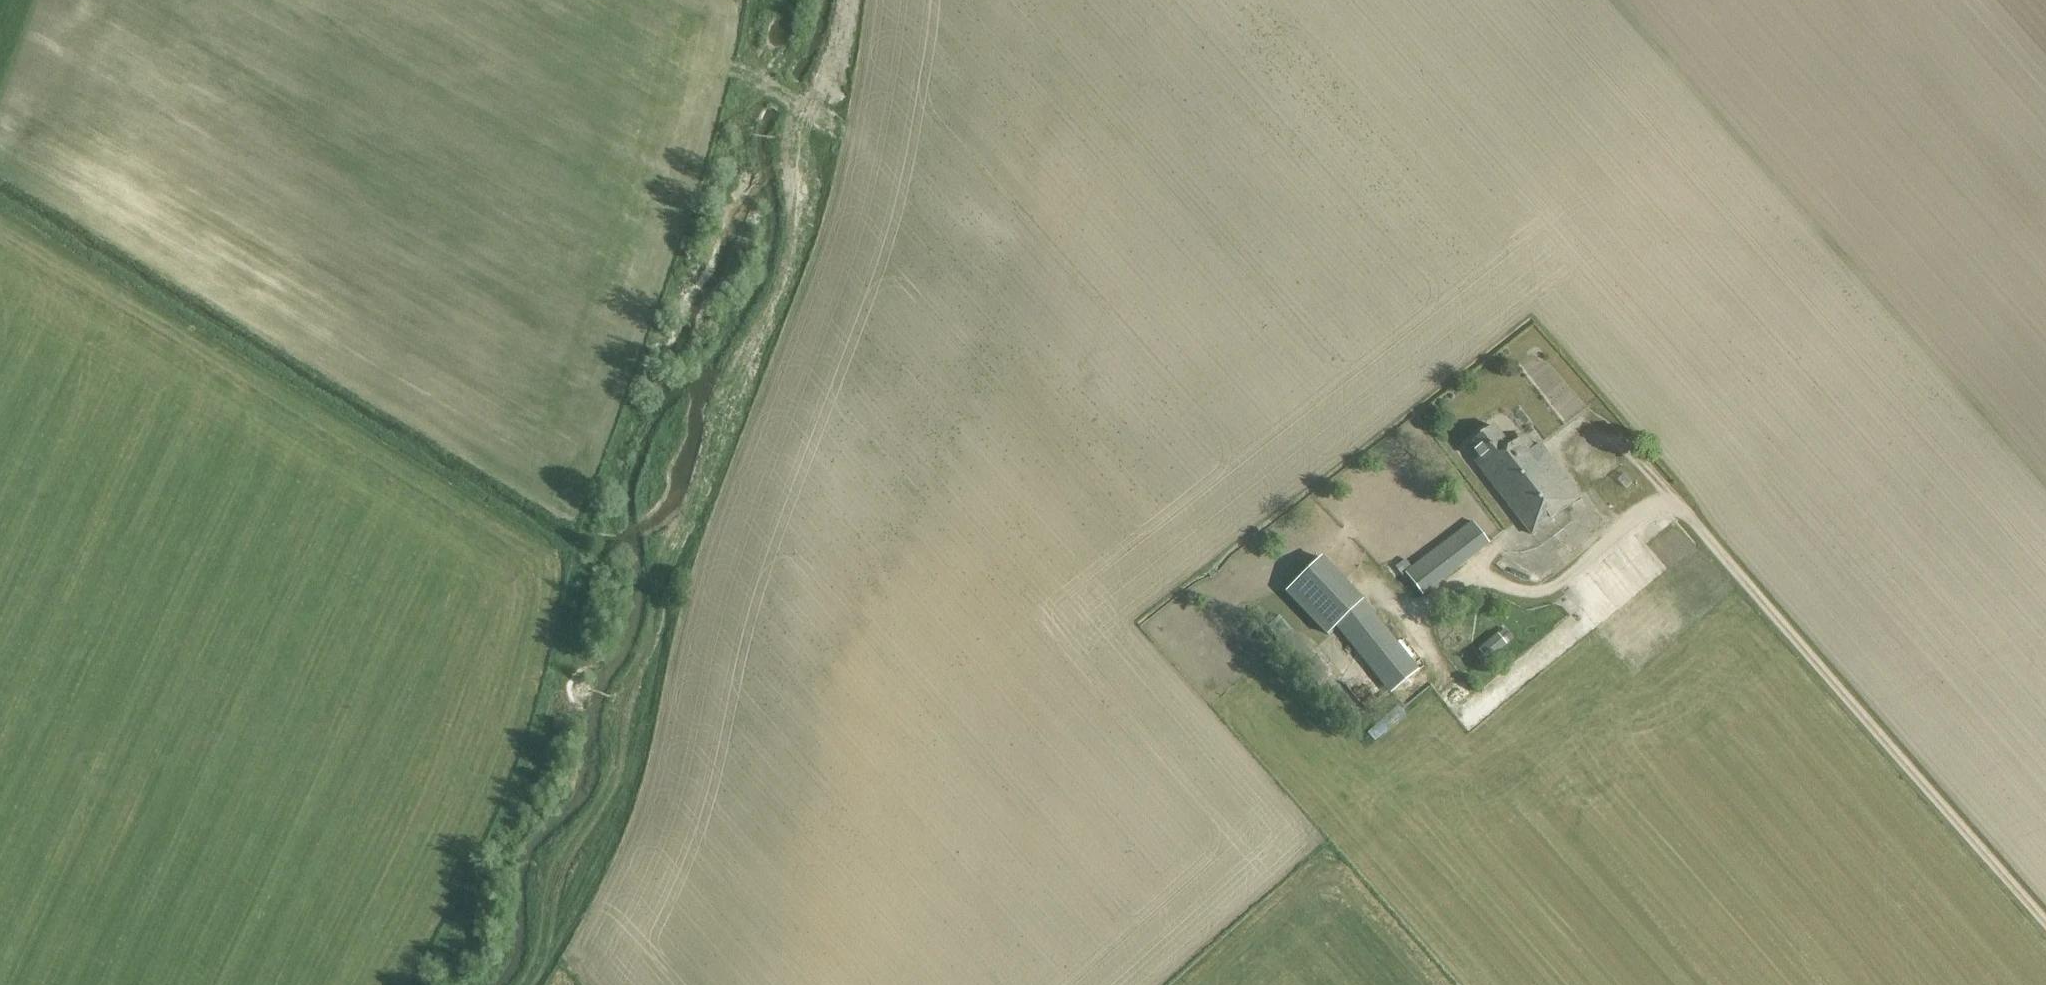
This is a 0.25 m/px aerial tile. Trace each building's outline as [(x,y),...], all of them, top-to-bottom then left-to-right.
[(1525,434),(1511,445),(1493,425),(1469,444),(1486,465),(1480,469),(1531,535),(1583,496),(1541,442),(1536,446),(1525,434)] [(1490,543),(1472,521),(1405,572),(1423,595),(1490,543)] [(1322,556),(1286,592),(1327,635),(1336,626),(1390,694),(1420,670),(1364,600),(1322,556)] [(1499,633),(1480,649),(1490,661),(1509,644),(1508,643),(1513,639),(1505,629),(1500,633),(1499,633)]
